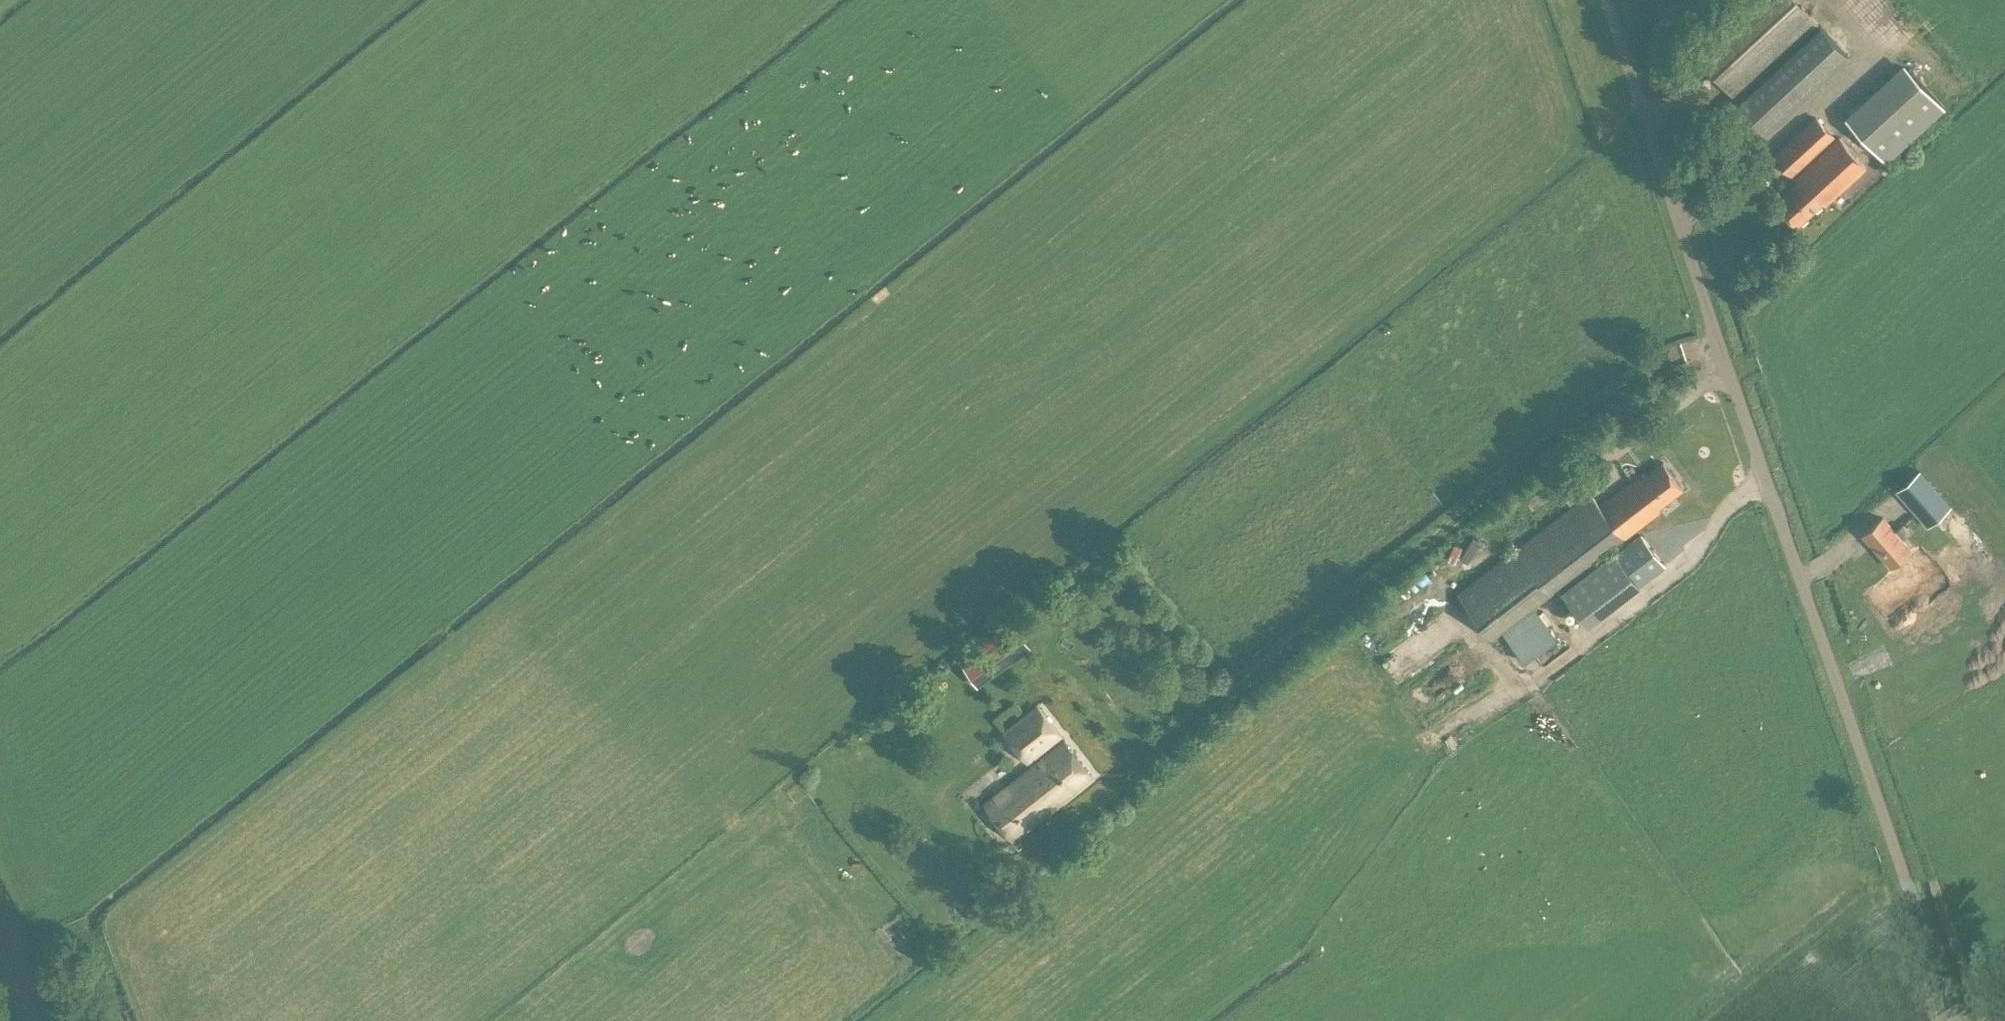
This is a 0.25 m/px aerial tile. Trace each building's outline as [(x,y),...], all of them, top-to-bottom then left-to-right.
[(1818,23),(1797,0),(1749,0),(1693,52),(1736,99),(1818,23)] [(1867,39),(1895,16),(1882,0),(1836,0),(1867,39)] [(1759,137),(1848,55),(1821,26),(1732,108),(1759,137)] [(1887,161),(1946,107),(1904,62),(1845,116),(1887,161)] [(1817,117),(1774,155),(1792,175),(1834,136),(1817,117)] [(1734,120),(1727,127),(1731,132),(1738,125),(1734,120)] [(1868,167),(1840,137),(1796,179),(1797,181),(1775,201),(1798,225),(1823,202),(1826,206),(1868,167)] [(1571,506),(1510,553),(1457,593),(1492,639),(1618,543),(1623,549),(1567,592),(1591,623),(1686,550),(1661,519),(1630,543),(1625,537),(1661,510),(1659,507),(1684,488),(1664,462),(1642,479),(1640,476),(1600,506),(1576,475),(1558,488),(1571,506)] [(1952,506),(1920,470),(1897,490),(1928,526),(1952,506)] [(1533,510),(1552,496),(1545,487),(1526,500),(1533,510)] [(1863,534),(1891,566),(1911,549),(1902,539),(1910,532),(1903,524),(1895,531),(1883,517),(1863,534)] [(1896,626),(1943,585),(1916,555),(1869,596),(1896,626)] [(1540,614),(1514,633),(1506,638),(1524,662),(1530,656),(1557,637),(1540,614)] [(1447,615),(1439,619),(1448,640),(1456,636),(1447,615)] [(1028,643),(1013,623),(961,661),(976,681),(1028,643)] [(934,701),(927,690),(915,698),(923,709),(934,701)] [(1061,735),(1037,706),(1004,733),(1029,762),(1061,735)] [(1065,740),(986,804),(1014,840),(1094,776),(1065,740)]
